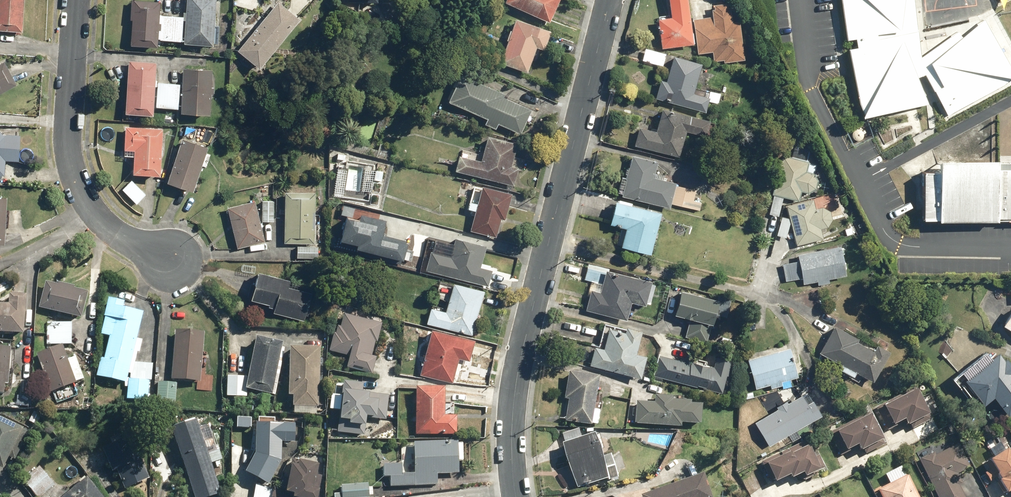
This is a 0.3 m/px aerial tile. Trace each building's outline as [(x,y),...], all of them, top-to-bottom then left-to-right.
[(26,0),(0,0),(0,29),(25,29),(26,0)] [(184,41),(185,16),(162,15),(163,1),(146,0),(133,0),(132,20),(134,20),(132,45),(161,47),(161,40),(184,41)] [(186,41),(215,43),(218,0),(189,0),(186,41)] [(508,0),(550,19),(559,0),(508,0)] [(696,42),(690,0),(672,0),(674,15),(660,17),(664,46),(696,42)] [(848,39),(859,36),(860,44),(849,47),(868,116),(940,100),(948,116),(1010,81),(1010,63),(982,17),(923,61),(917,0),(844,0),(848,39)] [(302,18),(280,1),(241,50),(263,67),(302,18)] [(714,17),(695,19),(700,52),(713,50),(714,61),(746,57),(740,20),(736,21),(734,2),(712,5),(714,17)] [(552,30),(519,18),(503,62),(529,71),(537,45),(546,48),(552,30)] [(705,60),(677,52),(669,80),(662,78),(657,99),(709,113),(712,102),(719,104),(722,92),(711,89),(710,94),(697,91),(705,60)] [(21,83),(7,59),(0,63),(0,95),(21,83)] [(181,83),(158,82),(158,61),(130,60),(128,113),(156,114),(157,106),(181,107),(181,83)] [(214,70),(185,69),(184,112),(213,112),(214,70)] [(463,70),(450,99),(489,116),(486,123),(498,129),(501,123),(524,133),(535,107),(518,99),(519,96),(463,70)] [(712,118),(665,105),(659,130),(642,126),(637,146),(681,155),(687,129),(709,134),(712,118)] [(126,126),(125,149),(127,149),(127,153),(136,154),(135,173),(164,174),(166,128),(126,126)] [(8,174),(8,158),(21,159),(23,135),(0,134),(0,174),(8,174)] [(460,152),(456,170),(515,184),(520,166),(515,165),(520,142),(491,135),(486,158),(460,152)] [(196,188),(211,146),(185,137),(171,180),(196,188)] [(710,172),(634,153),(623,194),(671,206),(671,204),(700,211),(710,172)] [(814,161),(783,154),(770,213),(779,215),(783,196),(796,199),(798,191),(808,193),(809,193),(810,193),(810,192),(811,192),(812,191),(813,191),(813,190),(814,190),(814,189),(815,189),(815,188),(816,187),(817,186),(817,185),(818,185),(818,184),(818,183),(818,182),(818,181),(819,181),(819,180),(819,179),(819,178),(819,177),(818,176),(818,175),(818,174),(818,173),(817,172),(817,171),(816,170),(817,169),(817,168),(818,168),(818,167),(818,166),(818,165),(818,164),(818,163),(817,163),(817,162),(816,162),(816,161),(815,161),(814,161)] [(927,170),(926,217),(1010,218),(1010,161),(1002,161),(1002,156),(946,156),(946,171),(927,170)] [(361,175),(348,174),(349,169),(337,168),(335,195),(346,196),(347,190),(360,191),(361,175)] [(363,190),(374,191),(375,180),(383,180),(384,170),(365,168),(363,190)] [(507,219),(514,190),(477,181),(471,207),(476,209),(471,230),(498,236),(503,217),(507,219)] [(285,243),(292,243),(292,241),(309,242),(309,244),(317,244),(320,191),(288,190),(285,243)] [(1,197),(2,192),(0,191),(0,243),(8,243),(10,197),(1,197)] [(826,239),(821,195),(819,197),(786,204),(787,217),(782,217),(777,234),(788,238),(793,222),(795,243),(826,239)] [(623,245),(653,252),(664,210),(634,202),(634,200),(621,197),(621,199),(619,198),(613,222),(628,226),(623,245)] [(275,200),(263,199),(263,220),(275,220),(275,200)] [(257,200),(230,207),(239,247),(267,241),(257,200)] [(453,254),(433,249),(427,268),(489,285),(494,267),(483,264),(489,243),(459,234),(453,254)] [(417,250),(391,243),(387,259),(413,265),(417,250)] [(848,273),(843,243),(797,252),(799,261),(786,263),(788,281),(803,278),(804,282),(819,279),(820,284),(831,282),(830,276),(848,273)] [(319,246),(298,245),(297,258),(319,259),(319,246)] [(655,278),(610,268),(608,271),(586,266),(583,279),(593,281),(587,309),(630,318),(634,300),(648,303),(649,300),(653,301),(658,281),(654,280),(655,278)] [(276,307),(275,312),(307,319),(313,292),(306,290),(306,287),(289,284),(290,276),(261,270),(255,298),(269,301),(269,305),(276,307)] [(433,306),(428,322),(473,334),(486,288),(456,280),(448,310),(433,306)] [(77,288),(77,285),(58,281),(57,283),(48,281),(42,306),(82,316),(88,291),(77,288)] [(11,293),(11,302),(0,302),(0,330),(26,331),(28,294),(11,293)] [(110,297),(105,316),(106,316),(102,334),(111,336),(106,357),(102,356),(97,375),(127,382),(144,310),(125,306),(126,301),(110,297)] [(720,307),(680,297),(676,312),(715,323),(720,307)] [(336,332),(335,331),(329,351),(350,357),(347,365),(368,371),(376,342),(378,343),(384,323),(345,311),(341,325),(339,324),(336,332)] [(838,323),(836,328),(821,320),(816,330),(830,337),(822,352),(842,363),(840,367),(859,377),(861,372),(874,379),(891,348),(879,341),(876,348),(861,340),(864,335),(838,323)] [(73,324),(48,322),(47,344),(72,345),(73,324)] [(640,351),(644,328),(629,324),(628,327),(605,322),(600,346),(596,345),(592,365),(644,375),(649,353),(640,351)] [(421,373),(454,382),(462,355),(471,358),(477,337),(434,325),(421,373)] [(204,331),(177,330),(174,379),(202,380),(204,331)] [(278,359),(281,359),(284,339),(258,335),(249,387),(273,391),(278,359)] [(79,354),(69,358),(65,345),(39,355),(56,403),(78,395),(72,381),(77,379),(78,381),(88,377),(79,354)] [(324,365),(322,365),(322,346),(293,345),(291,394),(295,395),(294,413),(318,414),(318,407),(320,407),(321,382),(323,382),(324,365)] [(798,375),(790,345),(749,356),(758,388),(769,385),(770,388),(784,384),(783,379),(798,375)] [(9,384),(11,346),(0,346),(0,391),(6,392),(6,384),(9,384)] [(987,403),(996,395),(1010,414),(1010,360),(1009,357),(1007,358),(1001,351),(967,378),(987,403)] [(690,362),(660,356),(656,375),(724,391),(731,358),(708,353),(706,359),(691,356),(690,362)] [(135,379),(150,380),(153,380),(154,362),(136,361),(135,379)] [(567,420),(599,425),(602,410),(596,409),(602,375),(571,370),(566,397),(570,398),(567,420)] [(248,376),(228,375),(227,396),(247,397),(248,376)] [(150,380),(135,379),(130,379),(129,398),(149,399),(150,380)] [(344,406),(341,406),(339,431),(367,433),(367,425),(369,425),(370,419),(387,420),(389,403),(391,403),(392,385),(378,384),(378,387),(365,386),(365,382),(346,380),(344,406)] [(172,391),(173,382),(159,382),(158,401),(176,402),(177,391),(172,391)] [(418,385),(417,433),(458,434),(458,415),(446,414),(447,386),(418,385)] [(920,388),(886,405),(896,424),(907,418),(910,424),(911,423),(914,428),(933,419),(930,414),(933,413),(920,388)] [(756,421),(771,445),(824,413),(815,398),(810,400),(805,392),(756,421)] [(652,400),(636,401),(635,423),(702,426),(703,402),(693,402),(693,398),(684,398),(685,394),(669,393),(669,397),(652,397),(652,400)] [(43,415),(34,411),(29,422),(37,426),(43,415)] [(0,414),(0,463),(7,467),(13,456),(17,458),(30,431),(25,429),(26,426),(1,412),(0,414)] [(887,439),(871,412),(840,430),(851,449),(859,444),(864,452),(887,439)] [(297,422),(276,421),(276,416),(261,415),(261,421),(258,421),(257,452),(247,471),(271,484),(283,459),(283,440),(296,440),(297,422)] [(199,417),(172,426),(195,496),(201,496),(223,490),(199,417)] [(581,486),(619,473),(614,453),(604,456),(597,430),(582,435),(579,427),(562,433),(581,486)] [(133,433),(103,446),(115,473),(120,471),(127,489),(152,478),(133,433)] [(390,477),(390,486),(438,485),(438,474),(461,474),(461,441),(416,441),(416,463),(383,463),(383,477),(390,477)] [(810,446),(806,441),(762,459),(772,482),(792,474),(794,479),(806,473),(808,477),(826,469),(815,443),(810,446)] [(928,467),(939,468),(945,471),(944,474),(963,483),(970,467),(947,457),(948,443),(931,441),(928,467)] [(1007,450),(1002,442),(992,448),(997,457),(990,461),(1010,495),(1010,494),(1010,448),(1007,450)] [(294,457),(289,492),(296,493),(295,496),(320,496),(322,482),(319,481),(322,461),(294,457)] [(23,478),(36,496),(43,496),(58,487),(43,464),(23,478)] [(643,496),(715,496),(706,472),(642,494),(643,496)] [(883,496),(921,496),(910,474),(879,488),(883,496)] [(88,475),(61,496),(106,496),(88,475)] [(374,494),(374,486),(369,486),(369,483),(342,484),(343,496),(369,496),(369,495),(374,494)]
